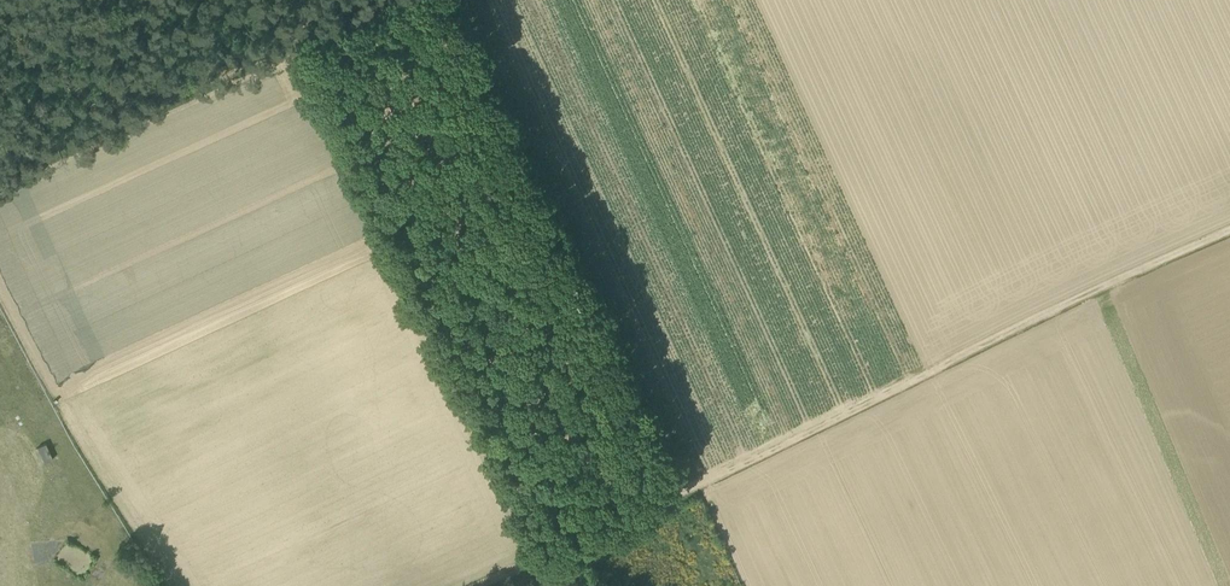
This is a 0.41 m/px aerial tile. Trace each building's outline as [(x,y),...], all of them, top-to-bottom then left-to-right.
[(43,458),(45,463),(46,462),(53,459),(45,441),(37,444),(43,458)]
